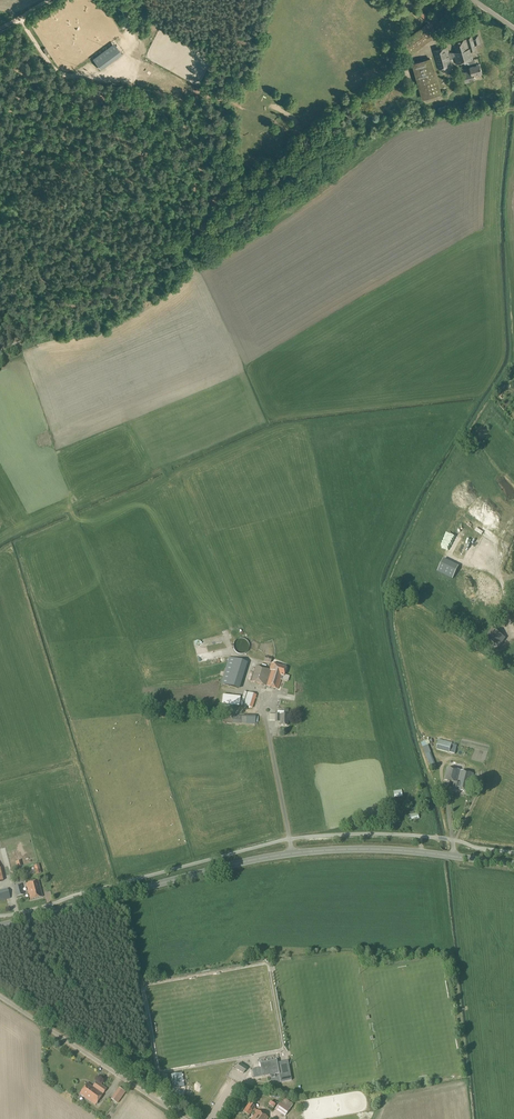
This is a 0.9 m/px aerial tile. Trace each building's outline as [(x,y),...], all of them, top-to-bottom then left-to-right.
[(415,1),(414,0),(408,0),(405,7),(411,10),(415,1)] [(419,12),(425,19),(428,15),(421,9),(419,12)] [(437,34),(428,22),(402,43),(411,55),(437,34)] [(471,70),(463,73),(465,82),(475,79),(474,75),(482,72),(479,64),(477,64),(475,59),(473,59),(471,50),(476,49),(475,45),(480,44),(478,35),(472,37),(453,42),(455,52),(454,53),(457,64),(468,61),(470,66),(471,70)] [(62,42),(49,48),(55,60),(68,54),(62,42)] [(114,43),(93,58),(99,66),(119,50),(114,43)] [(434,51),(439,69),(453,65),(447,46),(434,51)] [(413,64),(423,98),(440,93),(430,59),(413,64)] [(481,535),(487,538),(491,531),(486,528),(481,535)] [(437,572),(453,579),(459,567),(443,559),(437,572)] [(497,565),(497,573),(506,573),(506,575),(513,575),(513,565),(497,565)] [(495,601),(500,585),(494,583),(496,577),(492,576),(484,597),(495,601)] [(486,638),(499,647),(505,638),(499,634),(501,632),(494,627),(486,638)] [(234,644),(234,645),(233,646),(233,647),(234,648),(234,649),(235,650),(235,651),(236,652),(237,653),(238,654),(239,654),(241,654),(242,654),(243,654),(244,654),(245,654),(246,653),(247,652),(248,651),(249,650),(249,649),(249,648),(249,647),(249,645),(249,644),(248,643),(248,642),(247,641),(246,640),(245,639),(244,639),(242,638),(241,638),(239,639),(238,639),(237,640),(236,640),(236,641),(235,641),(235,642),(234,644)] [(221,684),(237,689),(245,663),(229,658),(221,684)] [(251,681),(277,690),(281,680),(283,680),(284,675),(285,675),(286,672),(285,671),(286,668),(271,663),(269,670),(256,666),(251,681)] [(222,703),(240,705),(241,695),(223,693),(222,703)] [(244,705),(252,708),(256,695),(248,693),(244,705)] [(280,725),(287,726),(288,715),(288,710),(284,710),(284,715),(275,715),(275,722),(280,722),(280,725)] [(232,723),(255,724),(255,716),(232,716),(232,723)] [(449,753),(454,755),(457,745),(451,744),(451,743),(439,740),(436,750),(449,753)] [(423,748),(431,768),(437,766),(428,745),(427,746),(425,741),(421,743),(423,748)] [(460,791),(469,793),(474,774),(448,767),(445,780),(454,783),(452,791),(459,793),(460,791)] [(407,815),(408,821),(419,819),(418,813),(407,815)] [(38,881),(26,884),(31,900),(43,897),(38,881)] [(14,887),(17,897),(24,895),(21,885),(14,887)] [(10,898),(7,888),(0,891),(0,901),(10,898)] [(272,1078),(273,1084),(281,1083),(279,1073),(288,1072),(286,1063),(277,1065),(277,1060),(260,1063),(260,1068),(252,1069),(254,1078),(262,1076),(262,1077),(270,1076),(270,1079),(272,1078)] [(236,1069),(243,1074),(247,1068),(240,1063),(236,1069)] [(42,1076),(44,1083),(52,1080),(49,1073),(42,1076)] [(182,1073),(171,1075),(174,1089),(185,1086),(182,1073)] [(159,1077),(160,1087),(168,1085),(167,1075),(159,1077)] [(80,1094),(95,1105),(107,1089),(96,1082),(93,1087),(87,1083),(80,1094)] [(275,1110),(285,1117),(294,1105),(284,1098),(275,1110)] [(268,1118),(254,1108),(255,1106),(250,1102),(243,1112),(249,1116),(252,1112),(255,1114),(252,1118),(267,1118),(268,1118)]
